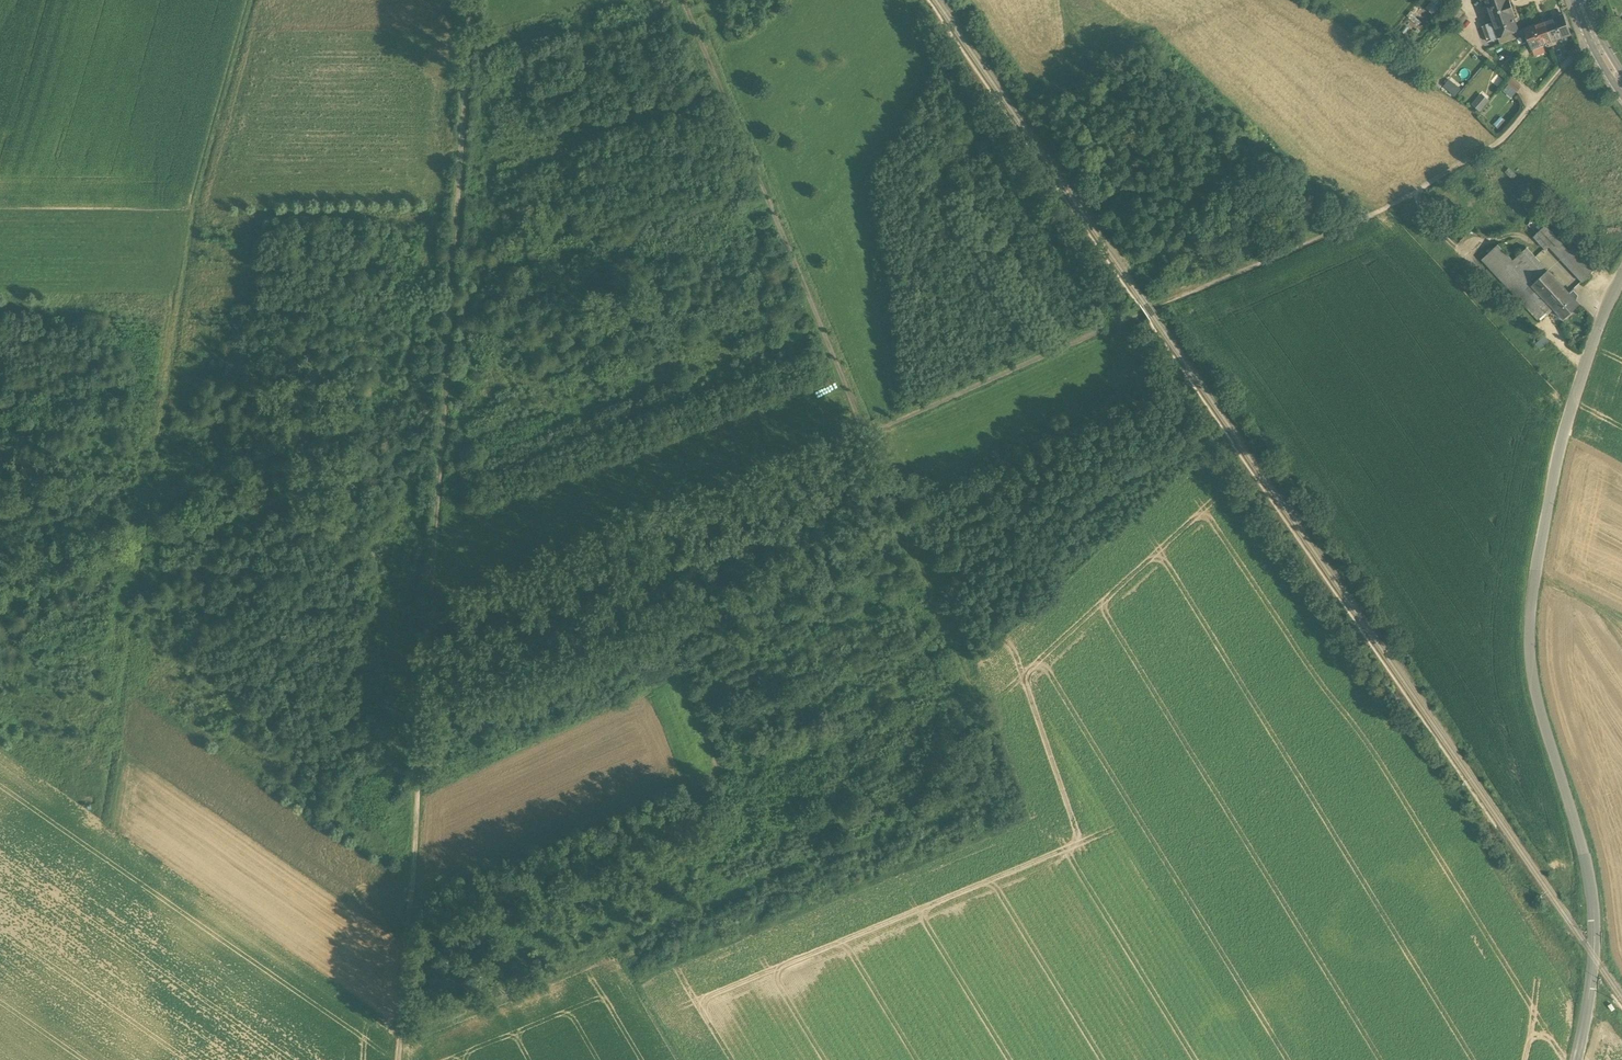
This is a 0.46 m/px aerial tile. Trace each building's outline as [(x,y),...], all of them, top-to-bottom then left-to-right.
[(1489,15),(1512,7),(1509,0),(1484,0),(1489,15)] [(1512,7),(1489,15),(1498,39),(1519,31),(1513,17),(1515,16),(1512,7)] [(1563,14),(1544,21),(1552,42),(1571,35),(1563,14)] [(1544,21),(1524,28),(1528,38),(1532,49),(1552,42),(1544,21)] [(1525,29),(1519,31),(1521,40),(1528,38),(1525,29)] [(1450,79),(1444,86),(1456,96),(1462,89),(1450,79)] [(1514,79),(1504,91),(1512,98),(1522,86),(1514,79)] [(1481,93),(1472,104),(1480,112),(1490,101),(1481,93)] [(1551,221),(1537,207),(1532,217),(1543,227),(1546,225),(1551,221)] [(1546,225),(1543,227),(1538,233),(1537,233),(1537,234),(1534,236),(1546,249),(1549,247),(1560,259),(1569,250),(1546,225)] [(1532,285),(1511,263),(1513,260),(1498,245),(1482,260),(1488,266),(1488,267),(1489,267),(1494,273),(1495,273),(1499,278),(1503,283),(1504,283),(1509,289),(1510,290),(1515,296),(1516,296),(1521,302),(1521,303),(1522,302),(1527,308),(1527,309),(1528,309),(1533,315),(1538,320),(1546,313),(1542,308),(1548,303),(1532,285)] [(1586,259),(1573,245),(1569,250),(1560,259),(1582,282),(1595,269),(1586,259)] [(1513,260),(1511,263),(1532,285),(1548,270),(1527,247),(1513,260)] [(1600,264),(1590,255),(1586,259),(1595,269),(1600,264)] [(1569,293),(1548,270),(1532,285),(1548,303),(1564,319),(1580,304),(1575,299),(1569,293)] [(1578,295),(1573,290),(1569,293),(1575,299),(1578,295)]
